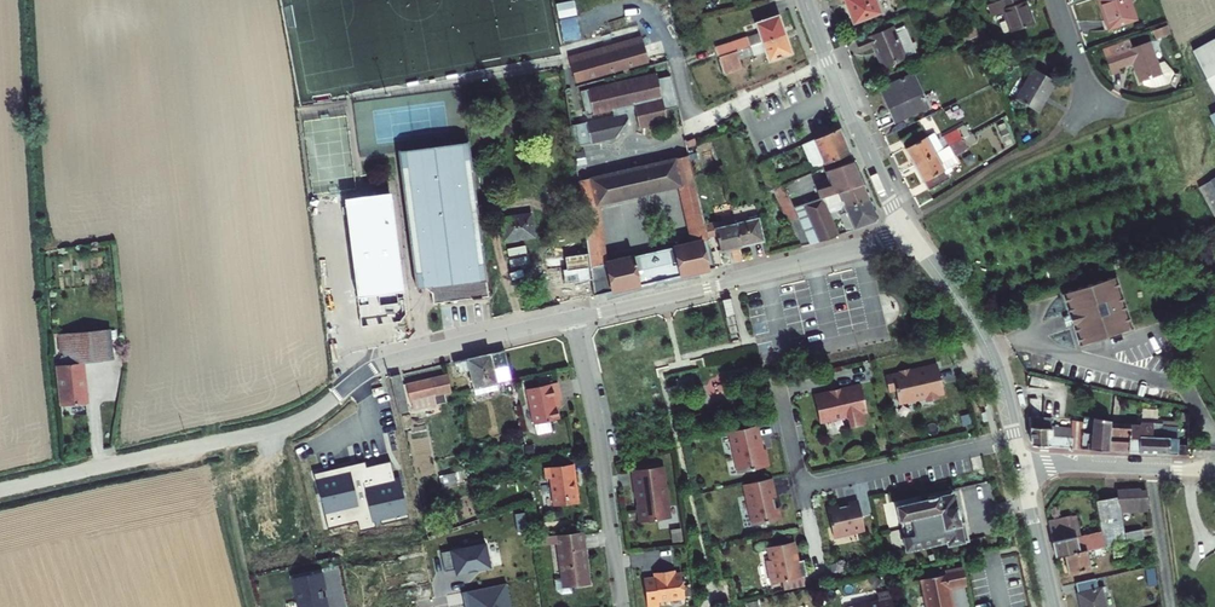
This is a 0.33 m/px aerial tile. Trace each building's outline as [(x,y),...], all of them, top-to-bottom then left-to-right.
[(829,4),(839,34),(880,19),(874,0),(840,0),(829,4)] [(1084,7),(1096,40),(1126,29),(1115,0),(1104,0),(1084,7)] [(993,43),(1021,33),(1013,10),(1011,11),(1008,2),(988,9),(996,30),(989,33),(993,43)] [(733,50),(703,61),(705,68),(771,45),(764,25),(742,33),(745,43),(733,48),(733,50)] [(642,36),(568,57),(575,83),(649,62),(642,36)] [(1154,36),(1141,41),(1144,50),(1157,45),(1154,36)] [(881,37),(843,52),(847,61),(862,56),(871,78),(904,64),(894,39),(883,43),(881,37)] [(778,64),(771,45),(705,68),(711,84),(728,78),(725,70),(738,65),(739,67),(752,63),(755,72),(778,64)] [(1119,50),(1092,60),(1100,84),(1109,81),(1108,76),(1121,71),(1129,91),(1130,90),(1131,94),(1138,96),(1143,96),(1155,92),(1157,90),(1161,93),(1165,87),(1165,83),(1162,78),(1159,79),(1150,65),(1143,67),(1138,52),(1121,57),(1119,50)] [(655,71),(586,89),(593,112),(631,102),(638,127),(668,118),(655,71)] [(1043,93),(1020,78),(1001,109),(1024,123),(1043,93)] [(902,85),(868,98),(882,130),(915,116),(902,85)] [(620,115),(575,120),(578,143),(622,137),(620,115)] [(470,135),(399,143),(416,284),(424,285),(432,291),(433,300),(489,293),(470,135)] [(910,137),(888,146),(901,173),(959,143),(955,135),(917,152),(910,137)] [(763,163),(749,170),(761,198),(773,193),(809,179),(807,173),(814,170),(836,160),(825,136),(792,151),(800,173),(788,178),(787,174),(770,181),(763,163)] [(963,152),(959,143),(901,173),(913,197),(934,187),(926,170),(963,152)] [(735,218),(734,214),(704,222),(686,153),(579,179),(595,294),(715,264),(707,235),(716,234),(720,249),(762,238),(756,213),(735,218)] [(809,179),(810,181),(812,181),(840,169),(836,160),(814,170),(807,173),(809,179)] [(840,169),(812,181),(815,187),(816,190),(807,194),(805,198),(809,208),(850,192),(840,169)] [(1199,189),(1214,218),(1214,180),(1199,189)] [(857,207),(850,192),(809,208),(809,209),(812,216),(815,223),(818,222),(823,220),(832,217),(857,207)] [(400,319),(406,312),(392,193),(346,198),(361,324),(400,319)] [(774,230),(786,226),(783,218),(773,193),(761,198),(774,230)] [(864,224),(857,207),(832,217),(835,224),(827,227),(832,242),(862,231),(864,224)] [(809,209),(783,218),(786,226),(795,222),(812,216),(809,209)] [(534,212),(503,215),(505,237),(535,234),(534,212)] [(812,216),(795,222),(806,252),(824,245),(816,228),(815,223),(812,216)] [(795,222),(786,226),(798,255),(806,252),(795,222)] [(1115,275),(1062,292),(1068,313),(1062,315),(1065,324),(1071,322),(1078,343),(1130,327),(1115,275)] [(729,298),(720,301),(724,317),(733,315),(729,298)] [(733,315),(724,317),(730,342),(739,340),(733,315)] [(56,364),(59,405),(87,403),(84,362),(114,359),(111,328),(58,332),(61,364),(56,364)] [(468,370),(473,389),(512,380),(505,348),(451,360),(453,367),(458,365),(460,372),(468,370)] [(938,362),(884,376),(888,394),(896,392),(899,407),(946,395),(938,362)] [(416,407),(439,402),(437,397),(451,394),(447,374),(432,378),(431,376),(406,381),(411,402),(414,401),(416,407)] [(400,411),(408,409),(400,375),(393,376),(400,411)] [(553,381),(523,388),(531,423),(556,417),(551,400),(557,398),(553,381)] [(860,382),(813,393),(820,423),(848,417),(850,428),(866,424),(863,414),(867,413),(860,382)] [(1183,413),(1164,410),(1164,415),(1183,418),(1183,413)] [(1184,412),(1183,413),(1183,418),(1183,426),(1182,443),(1190,443),(1192,413),(1184,412)] [(1031,417),(1032,439),(1038,446),(1073,448),(1074,435),(1074,428),(1053,426),(1054,419),(1031,417)] [(1083,435),(1082,449),(1114,451),(1115,425),(1102,428),(1102,425),(1082,418),(1083,435)] [(761,424),(727,432),(736,473),(770,465),(761,424)] [(1143,426),(1115,425),(1114,451),(1156,454),(1157,439),(1162,439),(1163,433),(1163,428),(1163,425),(1143,424),(1143,426)] [(1083,435),(1074,435),(1073,448),(1082,449),(1083,435)] [(1177,441),(1162,439),(1157,439),(1156,454),(1176,455),(1177,441)] [(1190,446),(1182,446),(1181,456),(1190,456),(1190,446)] [(333,523),(387,510),(375,453),(339,460),(339,454),(287,467),(301,520),(331,516),(333,523)] [(573,462),(545,465),(546,476),(551,476),(554,503),(578,500),(573,462)] [(664,464),(633,469),(637,496),(638,495),(639,503),(638,504),(640,521),(671,516),(664,464)] [(436,490),(458,486),(455,471),(433,476),(436,490)] [(773,479),(742,485),(750,525),(783,519),(780,505),(774,507),(772,497),(776,496),(773,479)] [(953,489),(895,503),(906,549),(947,539),(948,543),(970,538),(965,518),(960,519),(953,489)] [(1141,489),(1120,491),(1120,498),(1123,513),(1150,511),(1148,490),(1142,491),(1141,489)] [(1120,498),(1098,502),(1106,549),(1128,545),(1128,543),(1126,533),(1123,513),(1120,498)] [(859,500),(826,507),(834,539),(866,532),(859,500)] [(1071,514),(1046,519),(1055,555),(1062,553),(1086,548),(1105,543),(1103,533),(1094,534),(1093,530),(1076,534),(1071,514)] [(545,545),(558,543),(563,577),(555,578),(557,589),(562,593),(573,591),(572,585),(590,582),(589,573),(586,571),(586,568),(588,565),(582,530),(544,536),(545,545)] [(1143,530),(1126,533),(1128,543),(1144,539),(1143,530)] [(794,542),(766,547),(769,561),(766,562),(770,583),(784,580),(786,589),(804,585),(802,576),(807,575),(804,560),(797,561),(794,542)] [(1091,571),(1086,548),(1062,553),(1066,575),(1091,571)] [(460,558),(429,564),(433,583),(443,580),(444,586),(456,583),(456,584),(465,582),(478,579),(473,552),(459,555),(460,558)] [(962,566),(944,570),(945,573),(920,579),(927,606),(954,606),(949,587),(966,583),(962,566)] [(643,577),(648,606),(658,606),(658,603),(687,599),(683,570),(677,571),(676,568),(654,571),(655,575),(643,577)] [(1131,571),(1114,575),(1116,583),(1132,579),(1131,571)] [(282,587),(285,606),(314,606),(312,606),(311,600),(313,599),(310,581),(282,587)] [(1079,592),(1083,606),(1107,606),(1103,591),(1107,590),(1105,585),(1079,592)] [(1156,589),(1143,591),(1145,601),(1158,599),(1156,589)] [(890,592),(878,594),(879,600),(848,606),(894,606),(890,592)] [(495,595),(465,601),(466,606),(497,606),(495,595)]
